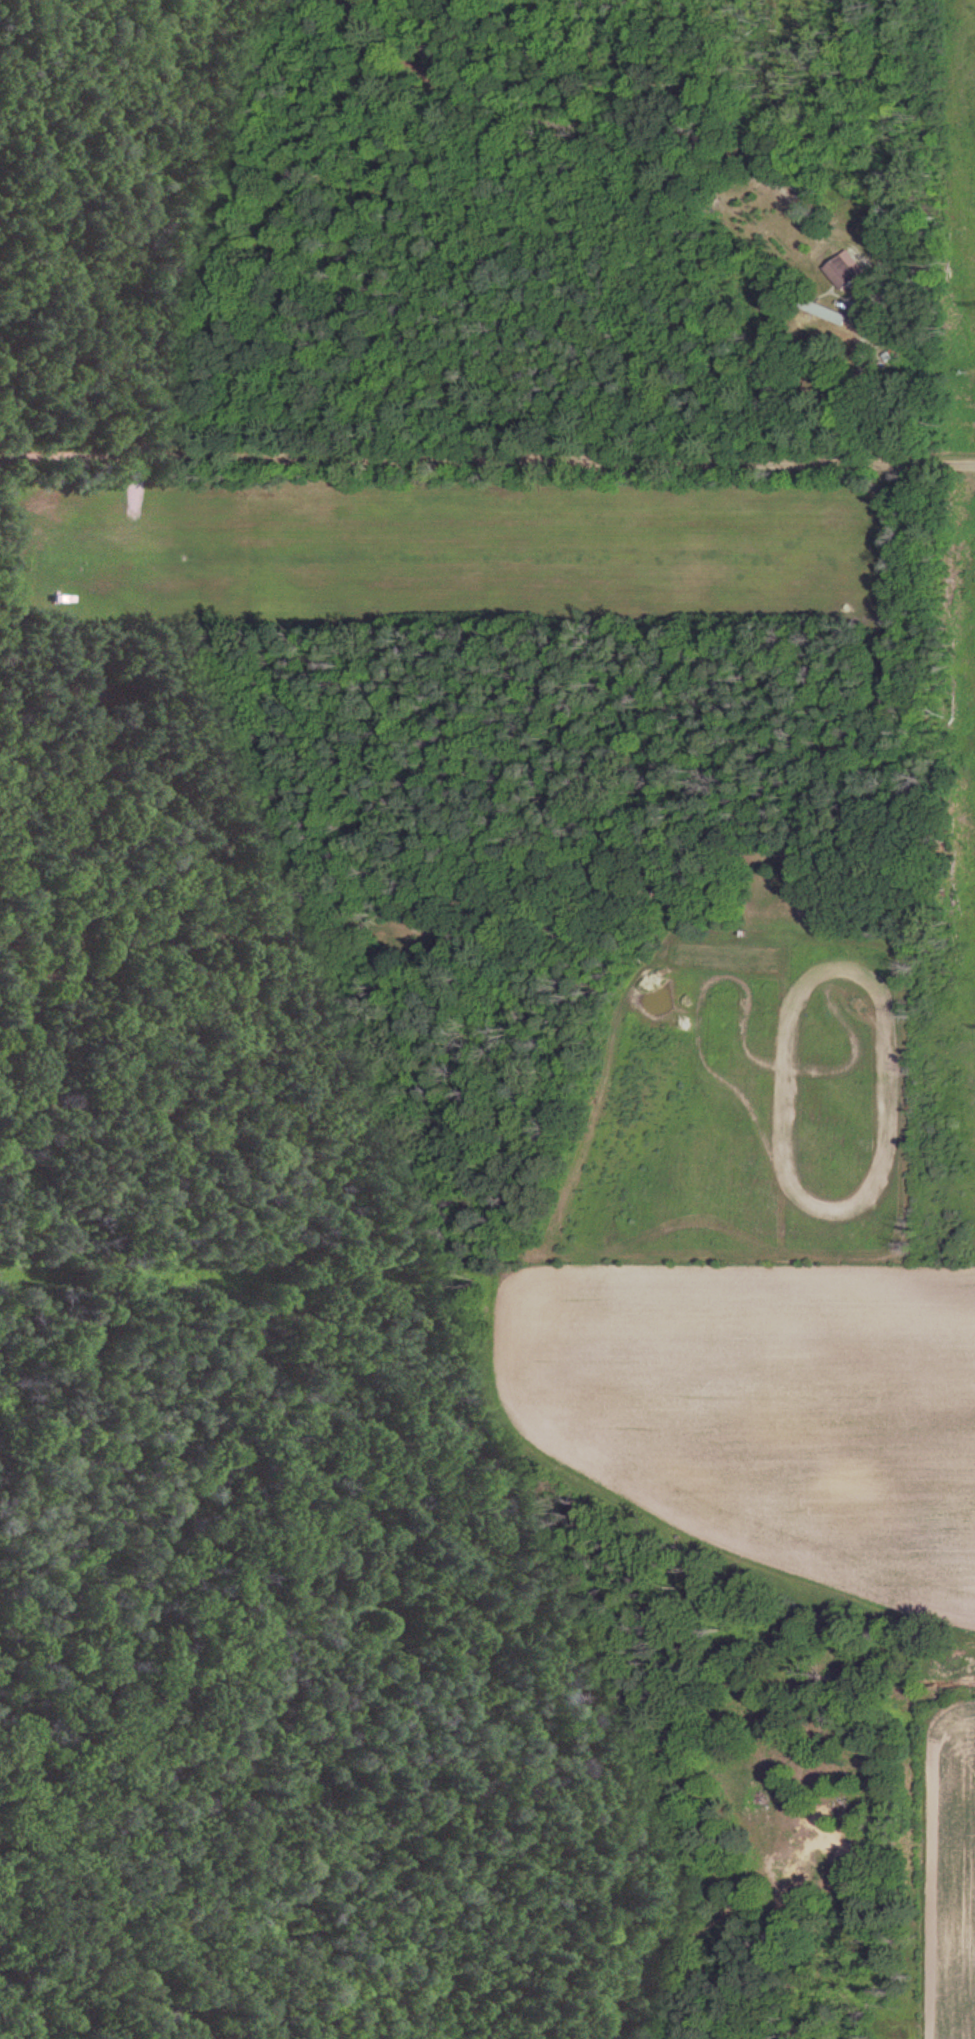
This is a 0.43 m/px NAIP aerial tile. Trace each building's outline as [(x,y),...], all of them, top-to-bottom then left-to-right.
[(826,271),(845,293),(869,272),(849,250),(826,271)] [(846,327),(850,317),(811,300),(807,310),(846,327)]
